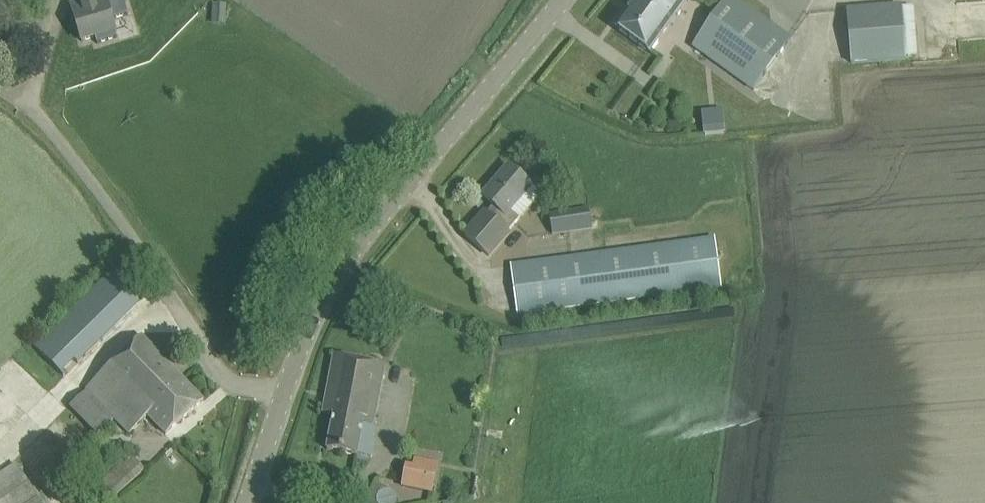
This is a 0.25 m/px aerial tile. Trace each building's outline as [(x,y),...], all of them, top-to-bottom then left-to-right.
[(106,0),(90,0),(71,6),(82,42),(116,32),(106,0)] [(617,29),(649,53),(655,44),(687,0),(638,0),(617,29)] [(691,47),(753,92),(791,39),(737,0),(725,0),(691,47)] [(846,11),(851,65),(907,60),(902,6),(846,11)] [(705,134),(726,131),(723,108),(702,111),(705,134)] [(533,188),(524,180),(509,167),(494,184),(496,185),(486,197),(484,196),(483,196),(500,211),(493,219),(486,213),(466,236),(491,258),(512,234),(509,232),(520,219),(512,213),(533,188)] [(550,214),(553,236),(592,230),(589,208),(550,214)] [(721,287),(714,239),(512,266),(518,314),(721,287)] [(35,348),(64,377),(148,295),(119,266),(35,348)] [(70,406),(97,435),(114,418),(131,435),(150,417),(168,436),(204,401),(142,337),(70,406)] [(377,433),(373,433),(387,366),(334,356),(323,412),(335,415),(328,450),(358,456),(359,451),(373,454),(377,433)] [(95,475),(114,497),(144,470),(131,456),(111,473),(105,466),(95,475)] [(404,488),(435,494),(441,463),(411,457),(404,488)] [(39,497),(16,464),(0,475),(0,502),(42,502),(39,497)]
